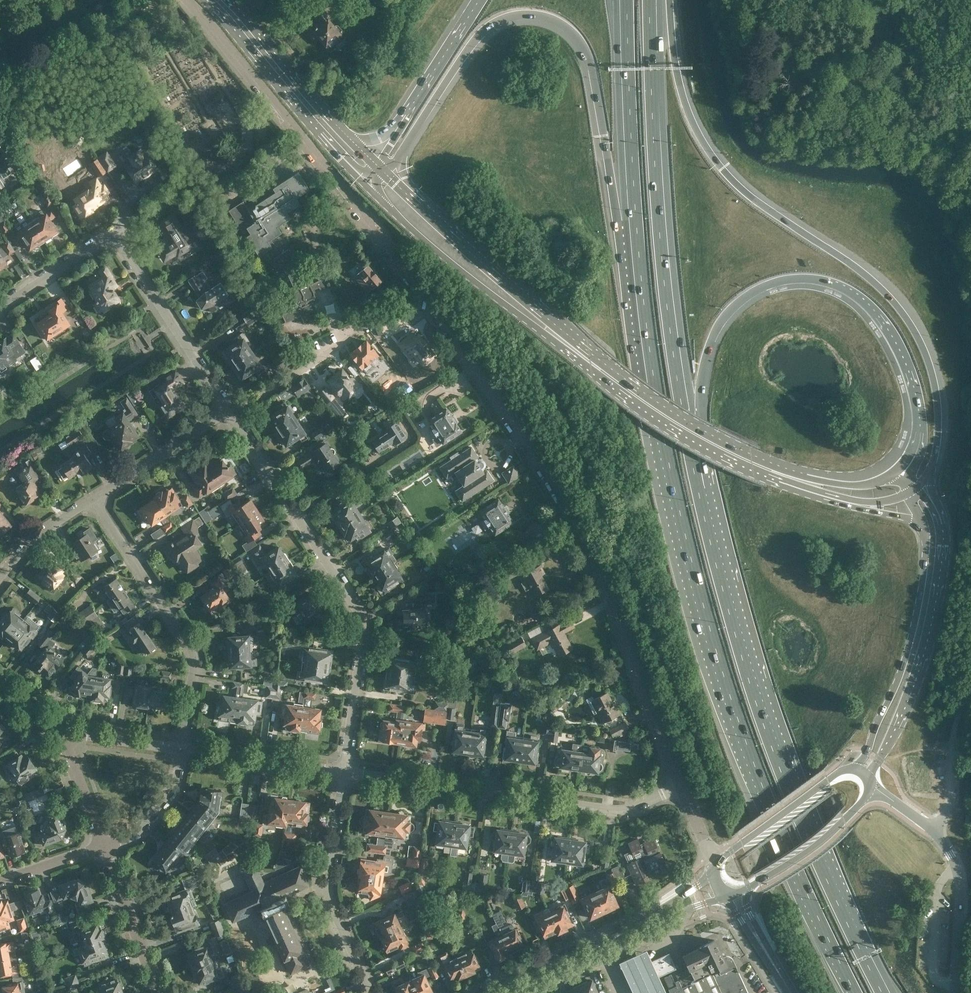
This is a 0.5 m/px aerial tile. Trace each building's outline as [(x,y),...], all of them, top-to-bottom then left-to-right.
[(342,33),(342,30),(338,25),(335,25),(333,26),(327,18),(330,17),(323,8),(325,7),(320,1),(310,9),(319,20),(314,25),(315,27),(314,28),(314,29),(310,33),(315,39),(318,37),(328,49),(330,48),(331,48),(335,45),(335,43),(337,42),(335,39),(342,33)] [(140,46),(130,52),(138,65),(148,58),(140,46)] [(77,133),(73,140),(73,142),(74,144),(76,145),(78,146),(80,145),(81,144),(82,143),(85,137),(77,133)] [(8,167),(12,165),(0,146),(0,174),(4,179),(12,174),(8,167)] [(135,147),(118,157),(123,165),(120,167),(127,177),(131,175),(136,181),(156,168),(147,153),(143,155),(139,149),(137,150),(135,147)] [(107,153),(100,158),(108,171),(116,166),(107,153)] [(99,177),(107,172),(98,158),(90,163),(99,177)] [(287,212),(300,204),(296,197),(309,189),(298,172),(273,188),(245,205),(243,202),(228,211),(243,234),(245,232),(247,236),(246,236),(259,256),(272,247),(268,241),(281,233),(278,227),(291,218),(287,212)] [(95,206),(108,198),(105,193),(107,192),(103,185),(101,187),(95,178),(89,182),(92,185),(91,186),(92,188),(88,191),(87,190),(78,197),(80,201),(73,205),(75,210),(76,209),(81,217),(96,208),(95,206)] [(0,189),(0,193),(4,199),(8,196),(4,189),(1,191),(0,189)] [(48,206),(55,202),(49,192),(42,197),(48,206)] [(49,220),(55,216),(52,210),(32,223),(44,242),(50,238),(50,235),(57,231),(49,220)] [(158,225),(170,244),(162,249),(167,257),(175,252),(176,254),(181,251),(185,256),(193,251),(187,242),(192,238),(183,225),(178,228),(171,216),(158,225)] [(28,218),(11,229),(13,233),(12,234),(16,241),(19,239),(23,246),(25,244),(29,249),(34,245),(37,246),(44,242),(32,223),(28,218)] [(11,230),(5,221),(0,224),(0,228),(4,235),(10,231),(11,230)] [(2,268),(1,266),(6,263),(2,256),(8,253),(9,254),(15,250),(9,241),(0,247),(0,270),(2,268)] [(292,247),(270,261),(275,269),(283,264),(287,271),(295,267),(291,259),(297,255),(292,247)] [(233,254),(230,255),(225,257),(229,268),(237,264),(233,255),(233,254)] [(367,292),(381,281),(368,265),(355,277),(367,292)] [(98,301),(96,302),(94,303),(100,312),(112,304),(114,305),(116,306),(118,305),(119,304),(119,301),(118,300),(113,291),(114,291),(113,289),(117,286),(111,277),(112,276),(106,266),(99,271),(103,277),(89,287),(98,301)] [(195,275),(188,280),(199,297),(196,300),(201,309),(208,306),(212,311),(229,302),(225,296),(228,294),(221,282),(209,290),(204,281),(207,278),(202,271),(196,276),(195,275)] [(320,318),(314,305),(320,302),(309,279),(296,285),(298,290),(277,300),(281,307),(279,307),(286,323),(301,316),(305,325),(320,318)] [(322,292),(327,290),(321,281),(318,282),(322,292)] [(345,281),(339,285),(350,301),(356,297),(345,281)] [(365,294),(355,302),(363,311),(373,303),(365,294)] [(55,338),(69,329),(67,326),(69,324),(62,312),(67,309),(60,298),(54,302),(56,305),(40,316),(42,319),(36,323),(46,339),(53,335),(55,338)] [(248,326),(260,318),(255,310),(243,318),(234,324),(237,330),(247,324),(248,326)] [(388,324),(378,330),(382,337),(392,331),(388,324)] [(231,366),(252,353),(248,346),(252,344),(244,332),(235,338),(238,343),(225,351),(229,357),(227,359),(231,366)] [(17,361),(17,358),(16,356),(25,350),(13,333),(0,342),(0,371),(1,372),(7,368),(6,366),(10,363),(12,364),(17,361)] [(421,334),(397,350),(402,357),(408,353),(420,371),(438,358),(421,334)] [(367,341),(350,354),(356,362),(357,361),(365,372),(367,374),(368,373),(376,366),(372,361),(379,356),(367,341)] [(263,370),(252,353),(231,366),(236,373),(238,371),(242,378),(255,370),(257,374),(263,370)] [(279,370),(291,362),(285,353),(273,361),(279,370)] [(439,368),(428,375),(431,381),(443,374),(439,368)] [(333,377),(328,380),(338,393),(337,393),(338,394),(339,393),(341,396),(343,399),(360,386),(352,376),(349,379),(348,377),(349,377),(347,375),(342,369),(335,375),(338,378),(335,380),(333,377)] [(174,388),(183,382),(176,371),(165,378),(167,382),(162,385),(161,383),(160,384),(159,383),(154,386),(155,388),(149,392),(154,400),(159,397),(163,404),(159,407),(165,416),(176,409),(177,410),(184,406),(174,389),(175,389),(174,388)] [(151,384),(157,380),(159,379),(156,375),(148,379),(151,384)] [(292,386),(296,393),(298,396),(310,388),(304,378),(292,386)] [(412,387),(406,391),(410,396),(415,393),(412,387)] [(326,388),(319,393),(333,410),(340,404),(326,388)] [(105,430),(104,431),(103,433),(102,435),(103,437),(104,438),(106,440),(108,440),(110,439),(118,451),(132,441),(131,440),(137,435),(127,420),(137,414),(127,398),(121,402),(125,409),(123,410),(124,412),(115,418),(117,422),(105,430)] [(281,410),(269,418),(273,424),(270,426),(275,433),(296,420),(291,413),(294,411),(289,404),(287,405),(284,402),(278,405),(281,410)] [(446,408),(428,421),(433,428),(430,431),(435,438),(438,436),(443,444),(462,432),(456,423),(455,424),(451,418),(452,417),(446,408)] [(307,438),(296,420),(275,433),(280,440),(282,439),(286,445),(299,437),(301,441),(307,438)] [(387,432),(394,442),(395,445),(407,437),(397,421),(385,429),(387,432)] [(316,439),(326,433),(322,427),(312,433),(316,439)] [(91,452),(84,442),(86,441),(78,429),(65,438),(70,446),(72,445),(77,453),(56,467),(64,480),(76,472),(77,474),(80,472),(81,474),(93,467),(85,456),(91,452)] [(360,450),(367,446),(356,429),(349,433),(360,450)] [(394,442),(387,432),(372,442),(379,452),(394,442)] [(330,448),(325,442),(309,452),(309,453),(295,462),(299,468),(313,459),(317,466),(322,462),(327,470),(339,463),(333,454),(335,453),(335,452),(335,451),(335,450),(334,449),(333,448),(332,448),(331,448),(330,448)] [(440,467),(447,477),(455,472),(464,485),(456,491),(462,501),(493,481),(487,470),(483,473),(475,459),(478,457),(471,447),(459,455),(458,452),(451,457),(452,459),(440,467)] [(30,462),(29,460),(31,459),(28,456),(21,460),(23,464),(25,466),(20,469),(23,474),(28,481),(17,487),(27,502),(41,493),(37,488),(40,486),(36,480),(40,477),(44,475),(34,460),(33,460),(30,462)] [(213,460),(205,465),(218,485),(235,474),(230,465),(228,466),(227,465),(226,466),(221,458),(214,462),(213,460)] [(345,467),(350,474),(361,467),(356,460),(345,467)] [(218,485),(205,465),(204,464),(190,473),(196,483),(192,485),(199,496),(203,493),(204,494),(218,485)] [(514,465),(502,473),(509,484),(520,476),(514,465)] [(367,489),(375,484),(368,473),(360,478),(367,489)] [(171,488),(163,493),(162,491),(162,492),(159,491),(156,493),(155,496),(154,497),(155,498),(166,515),(182,505),(171,488)] [(233,488),(223,494),(226,500),(236,494),(233,488)] [(332,511),(328,514),(333,521),(335,520),(339,526),(360,512),(355,505),(346,491),(337,497),(340,502),(334,506),(336,509),(332,511)] [(194,503),(188,494),(182,498),(188,507),(194,503)] [(164,525),(163,526),(150,534),(153,539),(173,526),(166,515),(155,498),(137,510),(142,517),(145,515),(151,524),(160,519),(164,525)] [(237,501),(232,504),(230,500),(220,506),(227,516),(232,513),(239,524),(258,511),(250,499),(240,505),(237,501)] [(480,511),(485,519),(482,521),(487,529),(490,527),(495,534),(514,522),(498,499),(480,511)] [(207,511),(212,519),(222,512),(218,505),(208,511),(207,511)] [(207,511),(208,511),(206,507),(199,512),(206,523),(212,519),(207,511)] [(0,511),(0,534),(12,525),(0,511)] [(258,511),(239,524),(246,535),(244,537),(248,542),(243,545),(248,551),(258,544),(254,538),(259,534),(256,530),(266,524),(258,511)] [(360,512),(339,526),(344,534),(346,533),(350,539),(354,536),(356,539),(370,530),(364,521),(365,520),(360,512)] [(202,559),(194,547),(200,544),(195,536),(200,533),(197,528),(204,523),(199,516),(192,520),(181,528),(185,533),(178,538),(179,539),(163,549),(167,556),(172,553),(176,560),(179,558),(189,572),(197,567),(195,564),(202,559)] [(391,528),(400,523),(401,522),(397,516),(387,522),(391,528)] [(82,559),(97,549),(92,541),(98,538),(90,526),(84,530),(86,533),(74,541),(77,547),(70,551),(76,560),(81,557),(82,559)] [(395,531),(393,528),(384,534),(388,542),(398,535),(395,531)] [(259,545),(249,551),(252,556),(251,559),(255,564),(258,565),(263,561),(270,571),(287,560),(278,546),(265,555),(261,548),(259,545)] [(231,562),(242,555),(237,547),(226,554),(231,562)] [(372,554),(363,559),(369,568),(367,569),(372,576),(374,575),(394,561),(399,558),(394,552),(392,553),(388,548),(374,557),(372,554)] [(239,556),(232,561),(236,567),(243,562),(239,556)] [(488,559),(487,557),(480,562),(481,564),(479,565),(485,573),(496,566),(490,558),(488,559)] [(524,559),(502,570),(508,580),(519,574),(523,581),(521,582),(525,590),(531,587),(535,594),(547,588),(541,576),(545,574),(541,566),(537,568),(527,573),(524,567),(528,565),(524,559)] [(54,564),(50,560),(39,572),(46,578),(42,582),(52,591),(54,588),(55,588),(61,581),(64,584),(70,578),(76,583),(82,577),(68,565),(64,569),(56,562),(54,564)] [(270,571),(265,574),(278,595),(287,589),(283,582),(296,574),(287,560),(270,571)] [(394,561),(374,575),(380,584),(377,586),(381,593),(402,579),(396,568),(398,567),(394,561)] [(232,578),(233,577),(237,574),(229,563),(224,566),(232,578)] [(432,568),(425,571),(423,573),(427,581),(437,575),(433,568),(432,568)] [(228,590),(224,583),(218,575),(209,581),(212,586),(208,589),(209,590),(206,592),(207,593),(201,596),(210,610),(220,603),(222,606),(230,601),(225,593),(228,590)] [(111,597),(123,589),(116,578),(107,584),(105,581),(93,590),(97,596),(106,590),(111,597)] [(450,583),(444,590),(452,597),(458,591),(450,583)] [(36,603),(41,598),(30,589),(25,594),(36,603)] [(134,606),(131,601),(123,589),(111,597),(119,609),(123,606),(127,611),(134,606)] [(424,601),(434,600),(434,593),(416,595),(416,602),(417,602),(418,608),(403,609),(403,608),(396,608),(397,617),(403,617),(404,625),(407,624),(408,629),(417,629),(416,623),(427,622),(426,608),(424,608),(424,601)] [(310,595),(310,596),(305,598),(305,597),(300,600),(300,601),(291,607),(301,622),(312,615),(314,618),(322,613),(315,602),(315,601),(316,600),(316,599),(316,598),(316,597),(315,596),(314,595),(313,595),(312,595),(311,595),(310,595)] [(85,608),(93,620),(98,616),(91,605),(85,608)] [(274,605),(264,611),(268,618),(278,611),(274,605)] [(24,618),(20,614),(21,613),(13,607),(9,613),(6,610),(0,618),(0,633),(3,636),(5,634),(8,637),(24,618)] [(54,621),(60,613),(54,608),(48,616),(54,621)] [(87,623),(93,620),(85,608),(80,611),(87,623)] [(256,624),(267,621),(264,612),(253,615),(256,624)] [(156,649),(142,627),(146,625),(139,613),(126,622),(123,623),(128,631),(130,630),(134,636),(131,638),(133,641),(135,644),(138,642),(147,655),(156,649)] [(99,617),(93,621),(97,627),(103,623),(99,617)] [(39,630),(24,618),(8,637),(21,647),(31,635),(38,641),(49,628),(48,627),(44,631),(40,628),(39,630)] [(87,623),(84,620),(81,618),(76,625),(82,630),(87,623)] [(551,641),(555,648),(559,655),(572,648),(564,632),(573,627),(570,620),(560,626),(559,624),(548,630),(547,629),(544,631),(541,624),(528,632),(537,649),(551,641)] [(45,650),(34,664),(33,666),(38,670),(40,668),(48,675),(53,669),(54,670),(64,658),(51,648),(55,643),(51,639),(55,633),(49,628),(38,641),(37,643),(45,650)] [(226,651),(251,650),(251,642),(254,642),(253,635),(236,636),(236,635),(232,635),(232,636),(225,637),(224,637),(223,638),(222,638),(222,639),(222,640),(222,641),(222,642),(223,643),(224,643),(225,644),(226,651)] [(526,645),(521,636),(507,644),(512,653),(526,645)] [(281,640),(282,647),(294,646),(293,638),(281,640)] [(98,645),(92,640),(82,652),(88,657),(98,645)] [(305,663),(330,667),(332,651),(324,650),(324,649),(302,646),(301,654),(306,655),(305,663)] [(438,649),(425,647),(424,655),(436,657),(438,649)] [(251,650),(226,651),(226,660),(229,660),(229,666),(236,666),(236,667),(240,667),(240,665),(255,665),(255,658),(252,658),(251,650)] [(391,657),(388,672),(411,675),(413,667),(417,667),(419,660),(397,656),(397,657),(391,657)] [(124,676),(126,664),(119,659),(117,675),(124,676)] [(330,667),(305,663),(304,671),(299,671),(298,679),(319,682),(319,681),(327,682),(330,667)] [(137,672),(137,670),(138,667),(133,666),(126,664),(124,676),(131,677),(132,671),(137,672)] [(88,673),(78,666),(71,674),(76,678),(75,679),(76,681),(70,688),(79,695),(81,694),(92,695),(95,677),(96,677),(97,667),(93,667),(88,673)] [(161,670),(160,677),(171,679),(172,672),(161,670)] [(414,693),(415,684),(410,683),(411,675),(388,672),(386,688),(414,693)] [(108,679),(108,674),(103,673),(102,678),(96,677),(95,677),(92,695),(92,699),(102,701),(102,699),(106,700),(107,696),(108,696),(110,685),(108,685),(110,679),(108,679)] [(274,687),(275,677),(265,676),(263,685),(268,686),(274,687)] [(275,677),(274,687),(281,688),(287,689),(288,681),(281,680),(276,679),(276,678),(275,677)] [(243,689),(244,682),(233,681),(232,688),(236,688),(234,697),(223,695),(222,701),(221,701),(218,719),(238,722),(241,697),(242,689),(243,689)] [(147,707),(150,687),(136,685),(133,705),(147,707)] [(150,687),(147,707),(148,707),(148,706),(155,707),(156,705),(166,707),(168,693),(151,690),(152,687),(150,687)] [(274,687),(272,698),(273,698),(280,698),(281,688),(274,687)] [(303,706),(299,730),(318,733),(321,719),(318,718),(320,709),(309,707),(310,698),(315,699),(316,693),(305,691),(305,692),(303,703),(303,706)] [(601,722),(621,712),(617,704),(614,705),(612,701),(611,701),(607,692),(594,699),(592,695),(586,698),(594,713),(597,712),(598,714),(597,714),(601,722)] [(434,709),(447,711),(448,707),(449,700),(450,697),(443,696),(442,702),(435,700),(434,709)] [(262,700),(241,697),(238,722),(253,724),(255,713),(260,714),(262,700)] [(509,720),(511,702),(502,701),(500,715),(498,728),(506,729),(507,719),(509,720)] [(299,730),(303,706),(282,703),(280,716),(285,717),(283,728),(299,730)] [(403,720),(404,720),(406,706),(389,703),(388,710),(401,712),(400,719),(396,719),(396,721),(383,719),(382,729),(385,730),(383,740),(400,742),(403,720)] [(498,728),(500,715),(501,705),(492,704),(489,726),(498,728)] [(447,711),(446,719),(454,720),(456,708),(455,708),(448,707),(447,711)] [(447,711),(434,709),(425,708),(422,722),(445,725),(446,719),(447,711)] [(425,723),(404,720),(403,720),(400,742),(415,745),(416,738),(420,739),(421,729),(424,729),(425,723)] [(551,723),(543,722),(541,732),(550,733),(551,728),(551,723)] [(609,730),(611,734),(612,736),(614,735),(615,737),(618,735),(619,737),(628,732),(627,730),(628,729),(625,722),(609,730)] [(467,752),(471,727),(463,726),(463,724),(456,723),(454,740),(453,739),(452,743),(453,743),(452,750),(452,752),(453,753),(455,754),(456,754),(457,753),(458,752),(459,751),(467,752)] [(471,727),(467,752),(484,755),(485,747),(484,747),(485,743),(484,743),(484,739),(488,739),(490,729),(478,727),(478,729),(471,727)] [(557,740),(559,729),(551,728),(550,733),(549,739),(557,740)] [(519,760),(523,736),(515,735),(515,732),(509,731),(506,747),(505,746),(505,750),(504,750),(503,757),(519,760)] [(523,736),(519,760),(536,762),(537,755),(536,755),(537,751),(535,751),(538,735),(531,734),(530,737),(523,736)] [(617,750),(618,739),(611,738),(609,749),(617,750)] [(618,739),(617,750),(624,751),(625,741),(618,739)] [(579,768),(582,744),(573,743),(572,751),(563,749),(562,756),(560,756),(558,757),(557,759),(556,761),(558,763),(559,764),(560,764),(560,765),(579,768)] [(582,744),(579,768),(597,771),(598,770),(599,770),(600,769),(601,769),(602,767),(602,766),(602,765),(601,763),(600,761),(599,761),(600,755),(599,755),(600,746),(590,744),(590,745),(582,744)] [(23,760),(20,756),(8,764),(6,766),(6,767),(6,769),(7,770),(8,772),(10,774),(12,774),(14,774),(21,784),(29,779),(27,776),(36,770),(27,757),(23,760)] [(21,796),(24,804),(23,802),(44,794),(42,788),(21,796)] [(215,817),(218,813),(222,791),(206,789),(206,792),(200,791),(198,804),(215,817)] [(18,806),(24,804),(21,796),(15,798),(18,806)] [(284,827),(288,800),(272,797),(271,805),(270,804),(269,815),(264,814),(263,822),(276,824),(276,826),(284,827)] [(283,839),(293,840),(295,840),(296,833),(295,833),(296,826),(305,827),(309,803),(288,800),(284,827),(283,839)] [(248,821),(250,804),(242,803),(240,820),(248,821)] [(196,804),(188,813),(206,828),(215,817),(198,804),(196,804)] [(250,804),(248,821),(255,822),(258,805),(250,804)] [(51,809),(39,813),(36,821),(43,824),(63,834),(65,830),(64,829),(65,828),(58,811),(53,813),(51,809)] [(384,846),(388,812),(370,810),(369,816),(364,816),(362,816),(361,817),(361,818),(360,819),(360,820),(360,821),(361,822),(361,823),(362,824),(363,824),(367,825),(366,832),(378,834),(377,845),(368,844),(366,851),(385,854),(387,847),(384,846)] [(411,831),(412,830),(413,829),(413,828),(414,827),(414,826),(413,825),(413,824),(412,823),(411,823),(410,822),(406,822),(407,815),(388,812),(384,846),(387,847),(385,854),(390,855),(391,848),(393,848),(395,839),(392,838),(392,836),(404,838),(405,830),(409,831),(410,831),(411,831)] [(204,842),(208,837),(208,834),(210,831),(206,828),(188,813),(178,827),(196,841),(197,839),(202,842),(204,842)] [(454,823),(439,821),(439,822),(434,821),(433,830),(438,831),(436,843),(445,844),(444,852),(450,853),(452,845),(451,845),(454,823)] [(262,836),(264,824),(255,823),(254,835),(262,836)] [(473,836),(474,827),(469,826),(469,825),(454,823),(451,845),(450,853),(450,855),(457,856),(458,846),(466,847),(468,835),(473,836)] [(63,834),(43,824),(41,829),(42,831),(34,834),(36,842),(41,840),(43,845),(59,839),(60,837),(62,838),(63,834)] [(188,857),(197,846),(194,843),(196,841),(178,827),(167,840),(180,851),(185,854),(188,857)] [(511,831),(497,829),(497,830),(494,830),(491,832),(490,836),(493,838),(495,839),(494,850),(501,851),(500,858),(503,861),(507,862),(509,852),(508,852),(511,831)] [(17,833),(16,830),(10,832),(10,835),(5,837),(5,838),(1,839),(4,847),(8,846),(11,856),(16,855),(18,857),(22,855),(22,853),(24,852),(17,833)] [(526,843),(530,841),(530,838),(528,835),(525,834),(525,833),(511,831),(508,852),(509,852),(507,862),(513,863),(514,861),(516,853),(523,854),(524,843),(526,843)] [(567,861),(570,839),(555,837),(555,838),(550,838),(549,846),(554,847),(552,859),(567,861)] [(644,856),(635,860),(627,864),(636,884),(648,879),(644,872),(649,870),(649,871),(666,864),(660,852),(657,854),(656,851),(658,850),(653,838),(643,843),(644,844),(640,846),(637,839),(628,843),(633,855),(642,851),(644,856)] [(585,842),(570,839),(567,861),(581,863),(583,851),(589,852),(590,843),(585,843),(585,842)] [(163,847),(151,862),(158,868),(160,865),(167,871),(172,864),(175,867),(185,854),(167,840),(162,846),(163,847)] [(420,859),(421,857),(422,847),(413,845),(412,858),(420,859)] [(218,852),(215,847),(210,851),(217,862),(227,855),(223,849),(218,852)] [(284,848),(281,848),(274,866),(289,859),(290,856),(283,855),(284,848)] [(212,866),(217,862),(210,851),(204,855),(212,866)] [(602,855),(601,866),(608,867),(610,856),(602,855)] [(391,873),(394,857),(384,856),(383,859),(377,859),(377,861),(373,861),(372,862),(361,861),(359,875),(382,879),(383,871),(391,873)] [(420,859),(412,858),(407,857),(406,866),(419,868),(420,859)] [(419,868),(418,873),(419,873),(417,884),(418,884),(423,885),(424,885),(428,859),(421,857),(420,859),(419,868)] [(243,871),(252,892),(225,904),(233,921),(260,909),(263,915),(265,915),(291,973),(302,968),(303,972),(305,971),(304,969),(310,967),(283,906),(290,903),(286,895),(307,886),(303,875),(306,874),(305,872),(304,872),(302,867),(265,883),(256,865),(243,871)] [(612,868),(618,883),(626,879),(619,865),(612,868)] [(199,874),(199,873),(195,874),(193,869),(179,874),(182,880),(184,879),(199,874)] [(188,890),(203,884),(207,882),(203,871),(199,873),(199,874),(184,879),(188,890)] [(463,882),(470,883),(472,883),(472,882),(473,872),(465,871),(463,882)] [(612,872),(606,875),(611,886),(617,883),(612,872)] [(480,873),(478,882),(478,884),(487,885),(488,874),(480,873)] [(382,879),(359,875),(358,883),(360,883),(359,890),(367,892),(370,899),(380,894),(382,879)] [(73,897),(81,880),(78,879),(77,880),(75,879),(59,885),(60,887),(50,891),(53,901),(57,900),(70,895),(73,897)] [(532,894),(533,885),(532,885),(532,883),(530,883),(531,880),(522,879),(521,890),(526,891),(526,893),(532,894)] [(81,880),(73,897),(78,899),(82,912),(90,909),(88,902),(92,901),(86,884),(85,884),(85,882),(81,880)] [(402,894),(414,888),(410,881),(398,886),(402,894)] [(533,885),(532,894),(533,891),(536,891),(536,892),(544,893),(546,882),(537,881),(537,882),(534,882),(533,885)] [(562,881),(550,886),(556,899),(561,897),(563,901),(570,898),(566,891),(562,881)] [(472,883),(470,883),(463,882),(462,891),(474,892),(476,883),(472,882),(472,883)] [(478,884),(478,882),(476,882),(476,883),(474,892),(474,893),(477,894),(485,894),(487,885),(478,884)] [(595,892),(604,911),(617,905),(607,884),(601,887),(602,889),(595,892)] [(580,900),(574,887),(566,891),(570,898),(570,897),(573,903),(580,900)] [(418,896),(414,888),(402,894),(406,901),(418,896)] [(47,914),(54,912),(50,900),(44,902),(42,896),(40,896),(37,890),(25,894),(27,900),(25,901),(29,913),(45,908),(47,914)] [(171,915),(190,908),(187,901),(189,900),(185,890),(165,898),(169,906),(168,907),(171,915)] [(604,911),(595,892),(588,895),(587,893),(581,896),(591,917),(604,911)] [(206,902),(213,899),(211,894),(204,896),(206,902)] [(518,910),(526,907),(521,896),(513,900),(518,910)] [(16,909),(22,907),(20,901),(14,903),(14,902),(8,904),(7,901),(1,903),(0,900),(0,914),(16,909)] [(456,911),(463,908),(460,902),(453,905),(456,911)] [(550,913),(558,931),(559,932),(567,929),(566,927),(572,925),(562,904),(556,907),(557,909),(550,913)] [(193,915),(190,908),(171,915),(176,929),(183,926),(184,929),(198,924),(194,914),(193,915)] [(463,908),(456,911),(461,922),(468,919),(463,908)] [(558,931),(550,913),(548,908),(542,911),(535,914),(537,918),(535,919),(538,925),(540,925),(546,937),(558,931)] [(5,929),(5,928),(9,926),(7,921),(13,919),(11,911),(16,909),(0,914),(0,931),(5,929)] [(401,928),(401,927),(397,919),(400,917),(401,918),(404,916),(402,910),(373,923),(380,938),(381,937),(401,928)] [(500,910),(492,913),(496,923),(510,953),(524,947),(518,935),(520,934),(518,928),(514,929),(512,923),(504,926),(502,922),(506,921),(500,910)] [(60,924),(64,916),(63,917),(62,912),(56,914),(59,924),(60,924)] [(24,929),(29,928),(25,914),(20,916),(24,929)] [(64,916),(60,924),(68,921),(69,921),(71,921),(69,914),(64,916)] [(80,917),(71,921),(69,921),(73,933),(72,933),(75,940),(81,938),(84,945),(102,938),(104,937),(99,924),(85,929),(80,917)] [(212,930),(223,926),(220,919),(219,919),(214,921),(209,923),(212,930)] [(492,925),(497,937),(490,940),(499,960),(507,956),(506,955),(510,953),(496,923),(492,925)] [(223,926),(212,930),(215,937),(225,933),(223,926)] [(423,928),(425,940),(433,938),(431,926),(423,928)] [(407,942),(404,935),(401,928),(381,937),(387,950),(399,945),(401,949),(408,946),(406,943),(407,942)] [(475,934),(482,949),(489,946),(481,931),(475,934)] [(102,938),(84,945),(73,949),(75,954),(86,951),(90,963),(108,956),(102,938)] [(227,938),(224,940),(220,941),(226,955),(233,953),(227,938)] [(411,946),(414,952),(414,954),(426,948),(423,940),(411,946)] [(669,987),(668,988),(670,992),(748,992),(734,962),(732,960),(731,958),(729,957),(727,956),(725,956),(722,957),(714,940),(699,947),(699,948),(683,956),(691,974),(688,976),(685,970),(676,974),(678,980),(674,982),(675,984),(669,987)] [(7,942),(0,943),(0,959),(10,958),(9,952),(14,951),(13,941),(7,942)] [(192,968),(212,961),(206,943),(191,948),(192,951),(188,952),(191,961),(189,961),(192,968)] [(618,960),(633,992),(659,992),(666,990),(645,948),(618,960)] [(482,968),(473,949),(465,952),(465,951),(458,954),(459,957),(467,974),(482,968)] [(674,967),(667,951),(656,956),(655,956),(655,957),(650,959),(649,961),(656,975),(662,972),(663,972),(664,972),(664,971),(674,967)] [(451,960),(450,959),(447,952),(439,956),(444,968),(446,967),(453,981),(467,974),(459,957),(451,960)] [(10,958),(0,959),(0,975),(18,972),(17,963),(15,957),(10,958)] [(387,974),(390,972),(405,965),(402,958),(384,967),(387,974)] [(215,960),(212,961),(192,968),(194,976),(196,975),(199,983),(203,982),(204,984),(219,979),(224,976),(221,966),(218,967),(215,960)] [(434,965),(428,967),(433,979),(439,976),(434,965)] [(412,979),(418,992),(427,992),(433,990),(426,976),(430,975),(427,968),(418,972),(420,975),(412,979)] [(66,983),(78,979),(76,973),(64,978),(66,983)] [(233,984),(243,980),(240,973),(230,976),(233,984)] [(674,982),(671,975),(664,978),(669,987),(675,984),(674,982)] [(335,990),(337,989),(331,977),(327,979),(332,988),(322,992),(329,992),(335,990)] [(412,979),(405,982),(402,977),(392,982),(398,992),(418,992),(412,979)] [(116,978),(99,984),(102,992),(122,992),(116,978)] [(78,979),(66,983),(69,990),(81,986),(78,979)] [(233,991),(236,990),(245,987),(243,980),(233,984),(231,985),(233,991)] [(592,980),(580,985),(584,992),(598,992),(592,980)] [(2,992),(25,992),(23,981),(20,981),(20,982),(8,984),(7,986),(1,987),(2,992)] [(580,985),(569,990),(570,992),(584,992),(580,985)]
